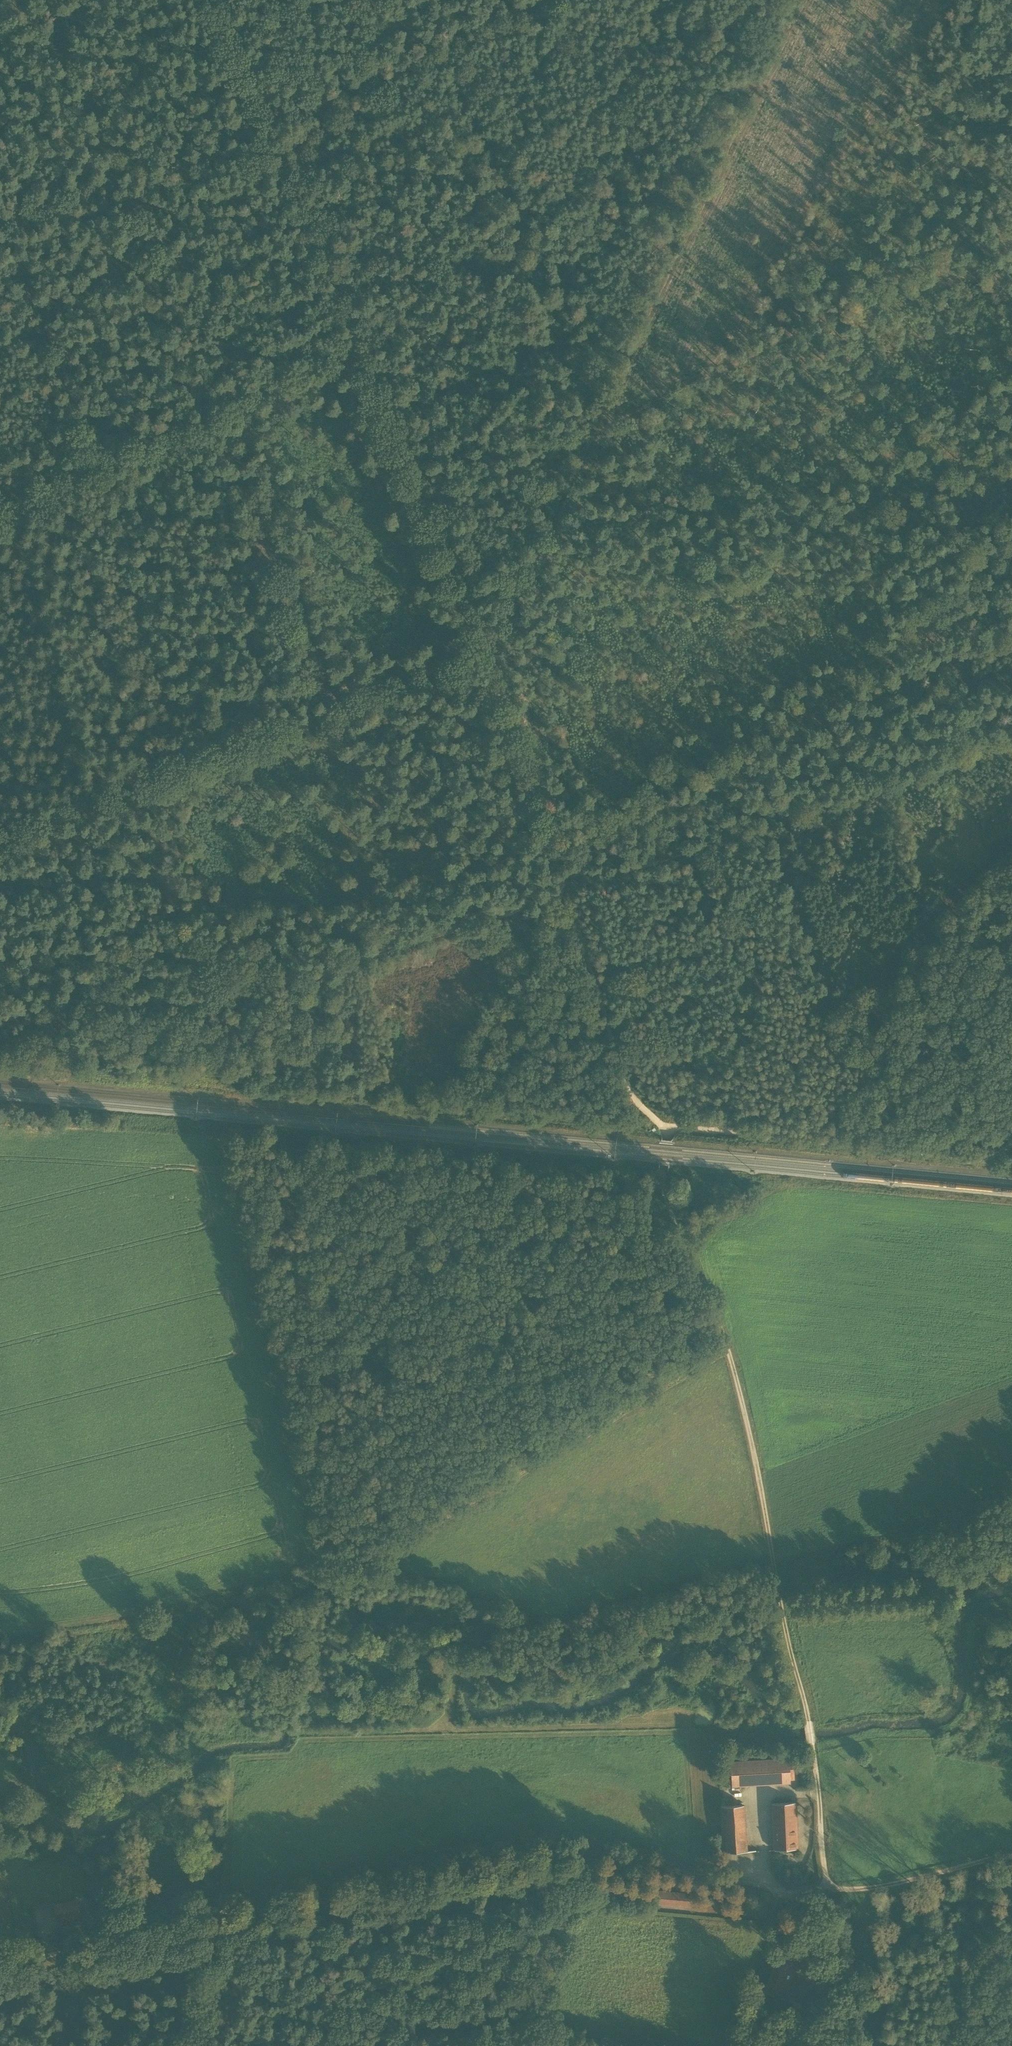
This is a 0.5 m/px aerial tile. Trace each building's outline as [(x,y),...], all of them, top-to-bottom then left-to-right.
[(731,1786),(790,1783),(789,1758),(730,1761),(731,1786)] [(773,1803),(774,1849),(797,1849),(796,1802),(773,1803)] [(724,1853),(747,1851),(744,1804),(721,1806),(724,1853)] [(691,1893),(659,1890),(658,1905),(690,1907),(691,1893)]
